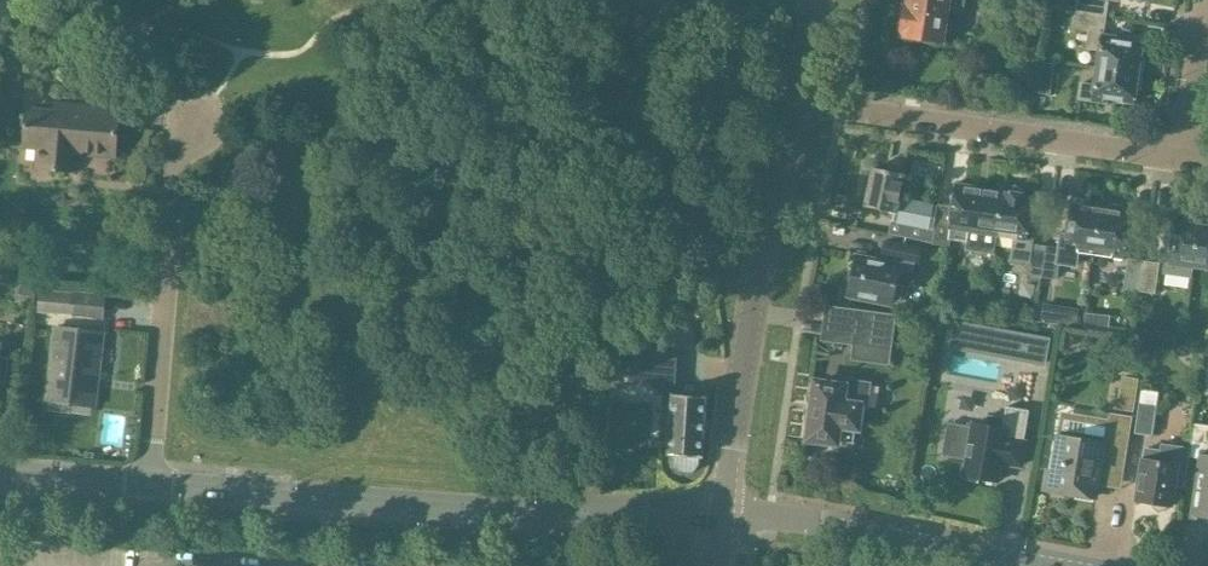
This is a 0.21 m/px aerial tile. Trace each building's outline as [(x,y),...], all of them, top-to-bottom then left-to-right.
[(949,13),(949,11),(964,14),(966,0),(909,0),(908,10),(904,10),(901,34),(903,34),(902,40),(941,44),(946,12),(949,13)] [(1076,14),(1105,18),(1107,2),(1093,0),(1078,0),(1076,14)] [(1087,48),(1100,51),(1097,69),(1142,76),(1144,58),(1139,57),(1141,46),(1115,42),(1115,39),(1102,38),(1105,18),(1076,14),(1075,27),(1089,29),(1087,48)] [(1037,62),(1032,92),(1049,96),(1054,64),(1037,62)] [(1081,83),(1079,100),(1106,104),(1106,100),(1133,103),(1134,94),(1139,94),(1142,76),(1097,69),(1095,84),(1081,83)] [(70,153),(114,157),(118,110),(53,104),(52,116),(26,114),(24,141),(39,142),(36,169),(68,171),(70,153)] [(911,240),(932,245),(937,208),(938,205),(899,197),(904,177),(873,170),(865,208),(894,214),(892,221),(891,221),(888,235),(911,240)] [(948,243),(967,245),(969,234),(996,238),(1004,194),(955,187),(952,210),(937,208),(931,248),(947,250),(948,243)] [(1004,194),(996,238),(1013,240),(1011,261),(1027,263),(1026,276),(1041,278),(1045,246),(1033,244),(1034,239),(1026,238),(1032,201),(1030,201),(1030,198),(1023,197),(1023,196),(1023,195),(1023,194),(1022,192),(1021,191),(1020,190),(1017,189),(1016,189),(1015,189),(1013,190),(1012,191),(1011,191),(1010,193),(1009,195),(1004,194)] [(1085,210),(1073,208),(1066,251),(1062,251),(1062,249),(1045,246),(1041,278),(1057,280),(1059,260),(1078,263),(1079,253),(1080,248),(1096,250),(1102,209),(1086,206),(1085,210)] [(1104,209),(1102,209),(1096,250),(1112,253),(1111,258),(1124,260),(1130,217),(1104,213),(1104,209)] [(1163,252),(1161,265),(1164,266),(1163,275),(1192,278),(1193,270),(1200,222),(1182,219),(1181,224),(1170,222),(1166,252),(1163,252)] [(1193,270),(1207,272),(1207,223),(1200,222),(1193,270)] [(850,271),(847,284),(850,285),(847,296),(893,306),(900,272),(913,274),(914,264),(918,265),(921,248),(885,240),(880,266),(855,261),(853,272),(850,271)] [(1128,258),(1124,290),(1138,291),(1143,260),(1128,258)] [(1156,294),(1160,262),(1143,260),(1138,291),(1156,294)] [(39,290),(37,313),(74,316),(76,293),(39,290)] [(891,317),(823,309),(820,341),(887,349),(891,317)] [(615,322),(614,337),(637,339),(638,323),(615,322)] [(46,402),(93,407),(101,333),(55,327),(46,402)] [(999,330),(995,355),(1015,358),(1043,364),(1048,339),(999,330)] [(675,373),(676,354),(629,351),(627,384),(662,387),(659,442),(668,443),(667,456),(670,456),(670,465),(674,471),(680,474),(687,474),(694,471),(698,466),(699,457),(702,458),(705,398),(670,396),(670,397),(669,397),(671,373),(675,373)] [(1122,376),(1117,409),(1133,412),(1138,378),(1122,376)] [(843,389),(817,385),(809,440),(812,440),(815,445),(827,447),(832,444),(836,444),(836,442),(854,445),(856,431),(857,431),(860,409),(868,410),(871,382),(844,379),(843,389)] [(1141,390),(1135,434),(1152,436),(1158,392),(1141,390)] [(969,443),(964,442),(961,460),(966,460),(963,477),(997,483),(1000,464),(1020,467),(1024,443),(1023,443),(1028,411),(1006,408),(1004,419),(987,416),(985,426),(972,424),(969,443)] [(1045,489),(1095,497),(1098,478),(1114,480),(1124,424),(1087,417),(1083,441),(1059,437),(1053,472),(1048,471),(1045,489)] [(1190,457),(1192,457),(1202,459),(1199,477),(1193,517),(1207,519),(1207,425),(1195,424),(1191,449),(1190,457)] [(1143,461),(1137,501),(1151,503),(1155,504),(1155,505),(1155,507),(1155,508),(1156,509),(1157,510),(1158,511),(1160,511),(1162,511),(1163,511),(1165,510),(1166,509),(1167,508),(1167,507),(1167,506),(1171,506),(1173,486),(1186,488),(1190,457),(1191,449),(1162,445),(1161,452),(1151,451),(1146,450),(1144,461),(1143,461)]
